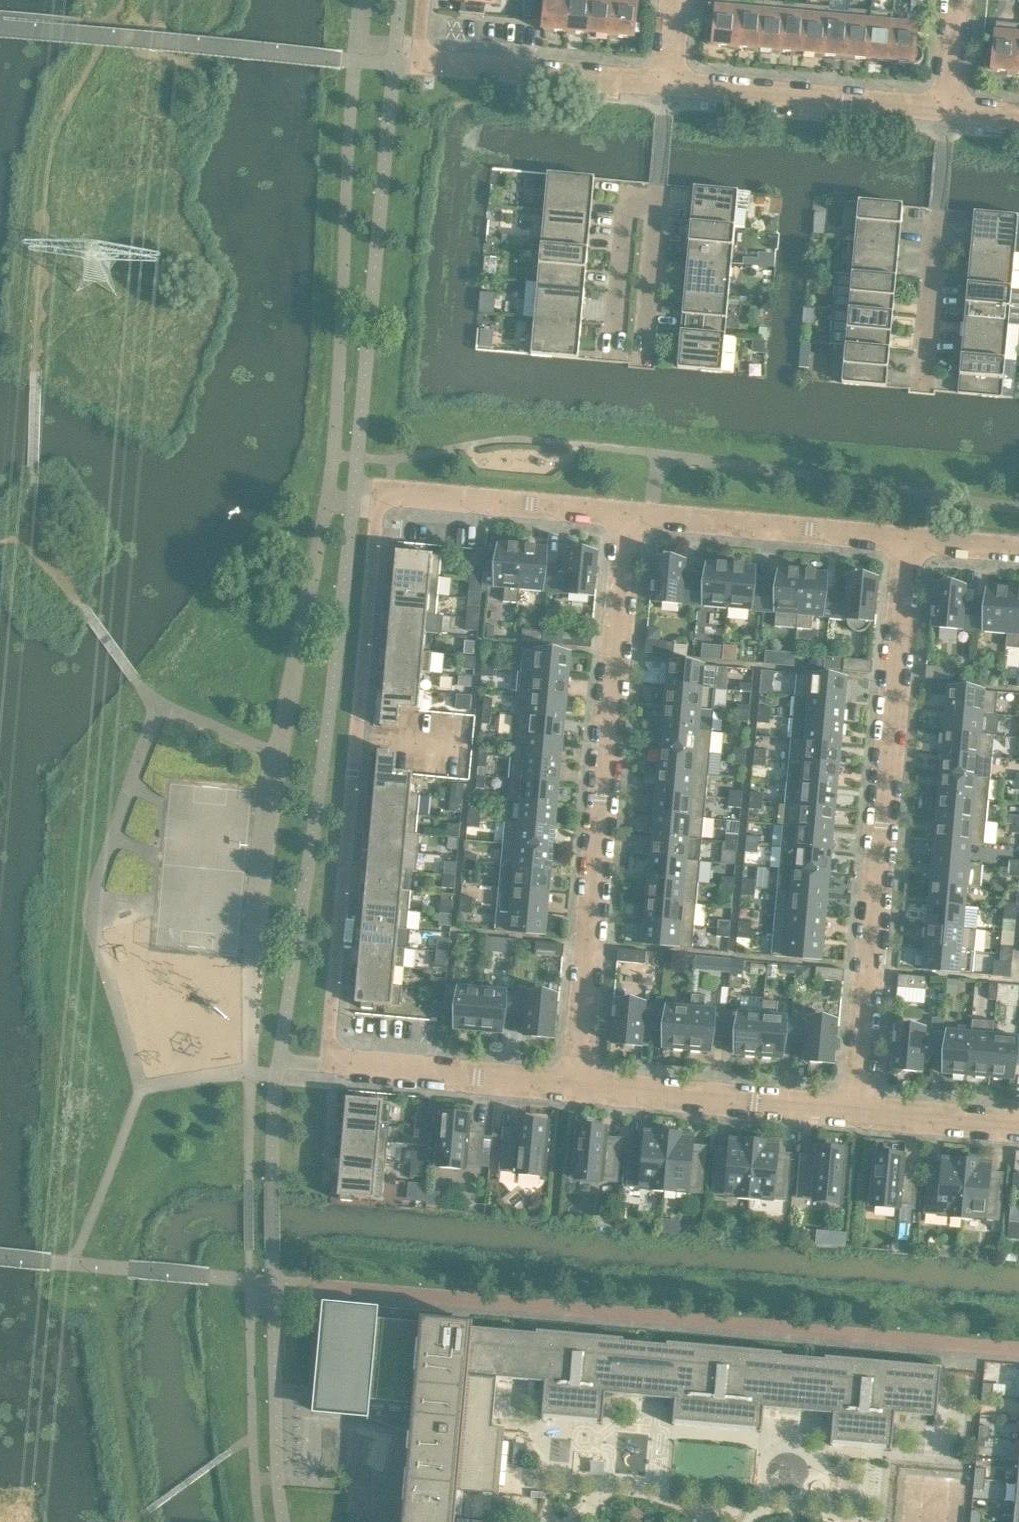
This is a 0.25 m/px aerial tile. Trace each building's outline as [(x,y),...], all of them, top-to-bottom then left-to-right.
[(456,1),(462,2),(461,13),(460,12),(460,14),(485,16),(486,4),(501,5),(502,0),(456,0),(456,1)] [(543,31),(545,31),(554,32),(566,33),(569,0),(546,0),(543,31)] [(566,33),(575,34),(588,35),(591,0),(569,0),(566,33)] [(588,35),(597,36),(609,37),(613,0),(591,0),(588,35)] [(609,37),(618,38),(634,39),(635,39),(636,39),(637,39),(638,38),(639,38),(640,37),(641,37),(641,36),(642,35),(643,34),(643,33),(644,32),(644,31),(644,30),(644,29),(643,27),(643,26),(642,24),(641,23),(640,22),(638,21),(637,21),(635,20),(637,0),(636,0),(632,0),(613,0),(609,37)] [(705,37),(705,38),(705,39),(705,40),(705,41),(706,41),(706,42),(707,43),(708,44),(709,45),(710,45),(711,45),(711,46),(712,46),(713,46),(728,47),(737,48),(742,0),(717,0),(715,28),(713,28),(711,28),(710,29),(709,29),(707,30),(706,32),(706,33),(705,34),(705,36),(705,37)] [(737,48),(750,49),(759,50),(763,2),(743,0),(742,0),(737,48)] [(823,56),(836,57),(845,58),(850,10),(849,10),(850,0),(830,0),(830,8),(828,8),(823,56)] [(763,2),(759,50),(771,51),(780,52),(785,4),(763,2)] [(785,4),(780,52),(793,53),(802,54),(806,6),(785,4)] [(806,6),(802,54),(814,55),(823,56),(828,8),(806,6)] [(850,10),(845,58),(855,59),(868,60),(872,12),(850,10)] [(872,12),(868,60),(877,61),(889,62),(893,24),(892,24),(893,14),(872,12)] [(1007,73),(1016,74),(1018,45),(1018,25),(996,23),(994,53),(992,53),(990,53),(989,54),(988,55),(986,56),(985,57),(985,58),(984,59),(984,61),(984,63),(984,64),(984,65),(985,67),(986,69),(988,70),(989,71),(990,71),(992,71),(1007,73)] [(893,24),(889,62),(898,63),(913,64),(914,64),(915,64),(916,64),(917,64),(918,64),(918,63),(919,63),(920,62),(921,61),(922,61),(922,60),(922,59),(923,58),(923,57),(923,56),(923,55),(923,54),(923,52),(922,51),(922,49),(921,48),(919,47),(918,47),(917,46),(915,46),(917,25),(916,25),(916,26),(893,24)] [(594,178),(548,174),(544,210),(591,214),(594,178)] [(694,188),(691,223),(735,227),(745,228),(746,211),(736,210),(738,192),(738,191),(694,187),(694,188)] [(902,206),(859,202),(855,238),(899,242),(902,206)] [(588,250),(591,214),(544,210),(541,246),(588,250)] [(974,214),(971,249),(1015,253),(1018,218),(1018,216),(974,212),(974,214)] [(691,223),(687,260),(731,263),(735,227),(691,223)] [(899,242),(855,238),(852,274),(896,278),(899,242)] [(584,287),(588,250),(541,246),(538,283),(584,287)] [(971,249),(968,285),(1011,289),(1015,253),(971,249)] [(687,260),(684,296),(728,300),(731,263),(687,260)] [(896,278),(852,274),(849,311),(893,315),(896,278)] [(581,323),(584,287),(538,283),(534,319),(581,323)] [(968,285),(964,321),(1008,325),(1011,289),(968,285)] [(684,296),(681,332),(725,336),(728,300),(684,296)] [(893,315),(849,311),(845,347),(889,351),(893,315)] [(578,359),(581,323),(534,319),(531,355),(578,359)] [(964,321),(961,357),(1005,361),(1008,325),(964,321)] [(767,340),(768,328),(759,327),(757,339),(767,340)] [(678,367),(678,368),(722,372),(722,371),(725,336),(681,332),(678,367)] [(765,354),(766,340),(752,339),(751,353),(765,354)] [(889,351),(845,347),(842,383),(886,387),(889,351)] [(958,392),(958,394),(1002,397),(1002,396),(1014,397),(1017,362),(1005,361),(961,357),(958,392)] [(484,568),(483,580),(482,586),(505,588),(503,602),(518,603),(519,590),(518,590),(522,547),(499,545),(497,562),(484,561),(484,568)] [(546,549),(522,547),(518,590),(519,590),(554,593),(557,567),(544,566),(546,549)] [(397,553),(395,572),(439,576),(441,557),(415,554),(415,549),(403,548),(402,553),(397,553)] [(569,568),(557,567),(554,593),(591,596),(592,589),(596,590),(598,577),(593,577),(595,553),(571,551),(569,568)] [(656,583),(651,582),(650,595),(655,595),(654,602),(690,605),(693,580),(681,579),(683,561),(658,559),(656,583)] [(706,581),(693,580),(690,605),(727,609),(731,566),(707,564),(706,581)] [(754,568),(731,566),(727,609),(763,612),(765,586),(753,585),(754,568)] [(471,567),(470,579),(483,580),(484,568),(471,567)] [(799,615),(803,572),(779,570),(777,587),(765,586),(763,612),(776,613),(775,627),(797,629),(798,615),(799,615)] [(395,572),(393,592),(438,596),(439,576),(395,572)] [(826,574),(803,572),(799,615),(798,615),(797,629),(811,630),(813,616),(835,619),(837,593),(825,592),(826,574)] [(849,594),(837,593),(835,619),(847,620),(847,621),(847,622),(847,624),(848,625),(848,626),(849,628),(850,629),(852,631),(853,631),(854,632),(856,633),(857,633),(860,633),(863,632),(865,631),(868,629),(868,628),(869,627),(870,626),(871,625),(871,623),(871,622),(872,615),(877,615),(878,603),(873,603),(875,579),(851,577),(849,594)] [(483,580),(470,579),(469,592),(481,593),(482,586),(483,580)] [(936,608),(931,608),(930,620),(935,621),(935,628),(971,631),(973,605),(961,604),(963,587),(938,585),(936,608)] [(986,606),(973,605),(971,631),(1006,634),(1011,591),(987,589),(986,606)] [(1011,591),(1006,634),(1005,648),(1018,649),(1018,592),(1011,591)] [(393,592),(391,611),(436,615),(438,596),(393,592)] [(468,606),(467,618),(479,619),(480,607),(468,606)] [(391,611),(390,630),(426,634),(441,635),(443,616),(436,615),(391,611)] [(479,619),(467,618),(465,630),(478,631),(479,619)] [(486,625),(485,637),(494,638),(495,626),(486,625)] [(659,642),(660,629),(647,628),(646,640),(659,642)] [(390,630),(388,650),(432,654),(432,652),(424,651),(426,634),(390,630)] [(534,630),(533,643),(543,644),(544,631),(534,630)] [(564,633),(563,646),(591,648),(592,636),(564,633)] [(674,656),(675,644),(675,643),(659,642),(646,640),(645,653),(674,656)] [(473,656),(475,642),(464,641),(463,655),(473,656)] [(702,643),(701,658),(722,660),(723,645),(702,643)] [(688,646),(675,644),(674,656),(687,657),(688,646)] [(723,645),(722,660),(735,661),(737,647),(723,645)] [(571,653),(521,649),(519,671),(569,675),(571,653)] [(388,650),(386,669),(430,673),(432,654),(388,650)] [(767,652),(766,664),(778,665),(779,653),(767,652)] [(476,657),(463,656),(462,669),(475,670),(476,657)] [(844,658),(843,671),(871,674),(873,661),(844,658)] [(495,661),(482,660),(482,667),(494,668),(495,661)] [(668,662),(666,684),(716,688),(718,667),(668,662)] [(955,669),(926,666),(925,678),(954,681),(955,669)] [(494,668),(482,667),(481,676),(494,677),(494,668)] [(386,669),(384,688),(420,692),(422,673),(430,674),(430,673),(386,669)] [(569,675),(519,671),(517,692),(567,697),(569,675)] [(762,671),(759,694),(772,695),(772,694),(774,672),(762,671)] [(847,678),(797,674),(795,696),(845,700),(847,678)] [(471,691),(472,678),(462,677),(461,690),(471,691)] [(739,692),(751,693),(752,684),(739,683),(739,692)] [(666,684),(664,706),(714,710),(716,688),(666,684)] [(384,688),(381,727),(399,729),(401,710),(419,712),(420,692),(384,688)] [(948,688),(946,709),(996,714),(998,692),(948,688)] [(567,697),(517,692),(515,714),(565,718),(567,697)] [(471,711),(472,697),(460,696),(459,710),(471,711)] [(843,722),(845,700),(795,696),(793,717),(843,722)] [(493,700),(484,699),(483,711),(491,712),(493,700)] [(738,705),(737,712),(749,714),(750,706),(738,705)] [(664,706),(662,727),(712,732),(712,731),(714,712),(714,710),(664,706)] [(771,708),(758,706),(758,714),(770,715),(771,708)] [(946,709),(944,731),(994,736),(996,736),(998,715),(996,715),(996,714),(946,709)] [(491,712),(483,711),(482,724),(490,725),(491,712)] [(749,714),(737,712),(736,721),(749,722),(749,714)] [(565,718),(515,714),(513,736),(563,740),(565,718)] [(770,715),(758,714),(757,723),(769,724),(770,715)] [(841,744),(843,722),(793,717),(791,739),(841,744)] [(662,727),(660,749),(710,753),(712,732),(662,727)] [(944,731),(942,753),(992,757),(994,736),(944,731)] [(563,740),(513,736),(511,757),(561,762),(563,740)] [(841,744),(791,739),(789,761),(839,765),(841,744)] [(489,743),(480,742),(479,754),(488,755),(489,743)] [(734,748),(733,756),(745,757),(746,749),(734,748)] [(660,749),(658,771),(708,775),(710,753),(660,749)] [(767,751),(754,749),(754,757),(766,759),(767,751)] [(379,752),(375,792),(419,796),(419,794),(411,794),(413,774),(395,773),(397,754),(379,752)] [(942,753),(940,775),(990,779),(992,757),(942,753)] [(488,755),(479,754),(478,767),(486,768),(488,755)] [(745,757),(733,756),(732,764),(745,765),(745,757)] [(561,762),(511,757),(509,779),(559,784),(561,762)] [(766,759),(754,757),(753,766),(765,767),(766,759)] [(839,765),(789,761),(787,782),(837,787),(839,765)] [(658,771),(656,792),(706,797),(708,775),(658,771)] [(940,775),(938,796),(988,801),(990,779),(940,775)] [(486,777),(477,776),(476,788),(485,789),(486,777)] [(559,784),(509,779),(507,801),(557,805),(559,784)] [(463,800),(464,785),(464,784),(451,782),(449,798),(451,799),(463,800)] [(837,787),(787,782),(785,804),(835,809),(837,787)] [(730,791),(729,799),(742,800),(742,792),(730,791)] [(375,792),(373,811),(418,815),(419,796),(375,792)] [(656,792),(654,814),(704,819),(706,797),(656,792)] [(763,794),(750,793),(750,801),(762,802),(763,794)] [(938,796),(937,818),(986,822),(988,801),(938,796)] [(450,812),(462,813),(463,800),(451,799),(450,812)] [(742,800),(729,799),(728,807),(741,808),(742,800)] [(557,805),(507,801),(507,802),(521,803),(519,822),(505,821),(505,822),(555,827),(557,805)] [(762,802),(750,801),(749,809),(762,810),(762,802)] [(835,809),(785,804),(783,826),(833,830),(835,809)] [(373,811),(372,830),(416,834),(418,815),(373,811)] [(481,812),(469,811),(468,819),(480,820),(481,812)] [(654,814),(652,836),(702,840),(704,819),(654,814)] [(937,818),(935,840),(984,844),(986,822),(937,818)] [(480,820),(468,819),(467,827),(480,828),(480,820)] [(555,827),(505,822),(503,844),(553,849),(555,827)] [(447,837),(460,838),(461,825),(449,824),(447,837)] [(1012,825),(1005,824),(1005,832),(1011,833),(1018,834),(1018,825),(1012,825)] [(833,830),(783,826),(781,848),(831,852),(833,830)] [(372,830),(370,849),(406,852),(418,853),(420,834),(416,834),(372,830)] [(726,834),(725,842),(738,844),(738,835),(726,834)] [(652,836),(650,857),(700,862),(702,840),(652,836)] [(759,837),(746,836),(746,844),(758,845),(759,837)] [(457,850),(458,839),(448,838),(447,849),(457,850)] [(935,840),(933,861),(982,866),(982,864),(969,863),(970,844),(984,845),(984,844),(935,840)] [(738,844),(725,842),(724,851),(737,852),(738,844)] [(553,849),(503,844),(501,866),(551,870),(553,849)] [(758,845),(746,844),(745,852),(758,854),(758,845)] [(831,852),(781,848),(779,869),(829,874),(831,852)] [(370,849),(368,868),(412,872),(416,873),(418,853),(406,852),(370,849)] [(477,855),(465,854),(464,862),(476,864),(477,855)] [(650,857),(649,879),(698,884),(700,862),(650,857)] [(1008,868),(1018,869),(1018,861),(1009,860),(1008,868)] [(933,861),(931,883),(980,888),(982,866),(933,861)] [(445,862),(444,874),(457,875),(458,863),(445,862)] [(476,864),(464,862),(463,870),(476,871),(476,864)] [(551,870),(501,866),(499,888),(549,892),(551,870)] [(368,868),(366,887),(411,891),(412,872),(368,868)] [(1008,868),(1007,876),(1018,877),(1018,869),(1008,868)] [(829,874),(779,869),(777,891),(827,895),(829,874)] [(443,888),(456,889),(457,876),(444,875),(443,888)] [(722,877),(721,886),(734,887),(734,878),(722,877)] [(649,879),(647,901),(696,905),(698,884),(649,879)] [(755,880),(743,879),(742,888),(754,889),(755,880)] [(931,883),(929,905),(965,908),(966,887),(980,889),(980,888),(931,883)] [(734,887),(721,886),(720,894),(733,895),(734,887)] [(366,887),(365,906),(409,910),(411,891),(366,887)] [(549,892),(499,888),(497,909),(547,914),(549,892)] [(754,889),(742,888),(741,895),(754,896),(754,889)] [(827,895),(777,891),(775,913),(825,917),(827,895)] [(473,898),(461,897),(460,906),(472,907),(473,898)] [(441,900),(440,913),(452,914),(453,901),(441,900)] [(647,901),(645,923),(694,927),(696,905),(647,901)] [(1005,903),(1004,911),(1016,913),(1017,904),(1005,903)] [(929,905),(927,926),(976,931),(978,909),(965,908),(929,905)] [(365,906),(363,926),(407,930),(409,912),(409,910),(365,906)] [(472,907),(460,906),(459,913),(472,914),(472,907)] [(547,914),(497,909),(495,931),(545,935),(547,914)] [(1016,913),(1004,911),(1003,919),(1016,920),(1016,913)] [(452,914),(440,913),(439,913),(438,924),(451,926),(452,914)] [(825,917),(775,913),(773,934),(823,939),(825,917)] [(730,930),(731,921),(708,919),(708,928),(717,929),(730,930)] [(751,923),(739,922),(738,931),(750,932),(751,923)] [(645,923),(643,944),(692,949),(694,927),(645,923)] [(363,926),(361,945),(405,949),(408,949),(410,930),(407,930),(363,926)] [(927,926),(925,948),(974,953),(976,931),(927,926)] [(729,938),(730,930),(717,929),(716,937),(729,938)] [(750,932),(738,931),(737,938),(750,940),(750,932)] [(823,939),(773,934),(772,956),(821,961),(823,939)] [(437,939),(436,952),(449,953),(450,940),(437,939)] [(564,944),(536,942),(535,954),(563,957),(564,944)] [(361,945),(359,965),(404,969),(405,949),(361,945)] [(1001,946),(1000,955),(1012,956),(1013,947),(1001,946)] [(925,948),(923,970),(972,974),(974,953),(925,948)] [(618,949),(617,962),(645,964),(647,952),(618,949)] [(449,953),(436,952),(435,964),(447,966),(449,953)] [(1012,956),(1000,955),(999,962),(1012,963),(1012,956)] [(359,965),(358,984),(402,988),(404,969),(359,965)] [(844,970),(816,967),(815,980),(843,982),(844,970)] [(898,975),(897,987),(925,990),(927,977),(898,975)] [(434,978),(432,991),(445,992),(446,985),(446,979),(434,978)] [(998,984),(990,983),(988,1000),(997,1000),(998,984)] [(358,984),(356,1004),(362,1004),(361,1009),(373,1010),(374,1005),(400,1007),(402,988),(358,984)] [(482,989),(453,986),(446,985),(445,992),(444,1003),(443,1011),(456,1012),(455,1029),(466,1030),(465,1032),(474,1033),(474,1031),(478,1032),(482,989)] [(518,992),(482,989),(478,1032),(483,1032),(482,1034),(491,1034),(491,1033),(502,1034),(503,1017),(516,1018),(518,992)] [(445,992),(432,991),(431,1002),(444,1003),(445,992)] [(555,995),(518,992),(516,1018),(528,1019),(527,1036),(551,1038),(553,1014),(558,1015),(559,1003),(554,1002),(555,995)] [(691,1008),(687,1050),(691,1051),(691,1053),(699,1053),(700,1052),(710,1053),(712,1036),(724,1037),(727,1011),(705,1009),(706,995),(692,994),(691,994),(690,1008),(691,1008)] [(727,1011),(724,1037),(737,1038),(735,1055),(746,1056),(746,1058),(754,1058),(754,1057),(759,1057),(764,1000),(764,998),(741,996),(740,1012),(727,1011)] [(764,1000),(759,1057),(763,1057),(763,1059),(771,1060),(771,1058),(782,1059),(784,1042),(795,1043),(798,1017),(793,1017),(792,1017),(776,1015),(778,1002),(764,1000)] [(613,1007),(612,1020),(616,1020),(614,1044),(639,1046),(640,1029),(652,1030),(655,1004),(618,1001),(618,1008),(613,1007)] [(655,1004),(652,1030),(665,1031),(663,1048),(674,1049),(674,1051),(682,1052),(682,1050),(687,1050),(691,1008),(690,1008),(655,1004)] [(798,1017),(795,1043),(807,1044),(805,1061),(831,1064),(833,1040),(838,1040),(839,1028),(834,1028),(835,1021),(798,1017)] [(932,1017),(931,1029),(935,1030),(941,1030),(942,1018),(932,1017)] [(970,1033),(935,1030),(933,1056),(945,1057),(943,1074),(954,1075),(954,1077),(962,1077),(963,1076),(971,1076),(976,1020),(971,1019),(970,1033)] [(995,1022),(976,1020),(971,1076),(976,1077),(976,1079),(984,1079),(984,1078),(994,1078),(994,1080),(998,1081),(1002,1036),(994,1035),(995,1022)] [(898,1033),(893,1033),(892,1045),(897,1046),(894,1069),(919,1072),(920,1055),(933,1056),(935,1030),(931,1029),(898,1027),(898,1033)] [(1002,1036),(998,1081),(1002,1081),(1002,1079),(1013,1080),(1015,1063),(1018,1064),(1018,1037),(1002,1036)] [(347,1099),(345,1119),(390,1123),(391,1103),(365,1101),(365,1096),(353,1095),(353,1099),(347,1099)] [(427,1126),(428,1114),(416,1113),(415,1125),(427,1126)] [(480,1167),(483,1136),(484,1130),(469,1129),(470,1118),(464,1117),(465,1115),(446,1114),(446,1116),(440,1115),(435,1165),(439,1165),(438,1168),(462,1170),(463,1168),(480,1169),(480,1167)] [(345,1119),(344,1138),(388,1142),(390,1123),(345,1119)] [(518,1134),(504,1132),(500,1171),(518,1172),(517,1175),(541,1177),(542,1175),(545,1175),(549,1125),(543,1124),(544,1122),(525,1121),(525,1123),(519,1122),(518,1134)] [(426,1139),(427,1126),(415,1125),(413,1138),(426,1139)] [(572,1177),(576,1178),(575,1180),(599,1182),(600,1180),(617,1181),(620,1143),(606,1141),(607,1130),(601,1130),(602,1128),(583,1126),(583,1128),(577,1127),(572,1177)] [(664,1192),(669,1136),(670,1134),(658,1133),(657,1135),(645,1134),(644,1145),(631,1144),(628,1186),(652,1189),(652,1191),(664,1192)] [(493,1134),(493,1137),(492,1146),(501,1147),(502,1135),(493,1134)] [(693,1138),(681,1137),(682,1135),(670,1134),(669,1136),(664,1192),(676,1193),(677,1191),(701,1193),(705,1150),(692,1149),(693,1138)] [(490,1168),(492,1146),(493,1137),(483,1136),(480,1167),(490,1168)] [(344,1138),(342,1158),(386,1162),(388,1142),(344,1138)] [(749,1199),(754,1141),(742,1140),(742,1142),(730,1141),(729,1152),(716,1151),(712,1194),(737,1196),(737,1198),(749,1199)] [(786,1201),(790,1158),(777,1157),(778,1146),(766,1145),(766,1142),(754,1141),(749,1199),(761,1201),(761,1198),(786,1201)] [(820,1147),(819,1149),(816,1149),(815,1160),(801,1159),(797,1198),(815,1199),(815,1202),(839,1204),(839,1202),(842,1202),(847,1152),(843,1152),(844,1149),(820,1147)] [(424,1165),(425,1153),(412,1151),(411,1164),(424,1165)] [(877,1152),(877,1155),(874,1154),(869,1204),(873,1205),(873,1207),(897,1209),(897,1207),(914,1208),(918,1170),(904,1168),(905,1157),(901,1157),(902,1155),(877,1152)] [(342,1158),(340,1177),(384,1181),(386,1162),(342,1158)] [(961,1219),(966,1163),(967,1161),(955,1160),(954,1162),(943,1161),(941,1172),(929,1171),(925,1213),(950,1216),(949,1218),(961,1219)] [(998,1220),(1002,1177),(989,1176),(990,1165),(978,1164),(979,1162),(967,1161),(966,1163),(961,1219),(973,1220),(974,1218),(998,1220)] [(423,1177),(424,1165),(411,1164),(410,1176),(423,1177)] [(340,1177),(338,1197),(383,1201),(384,1181),(340,1177)] [(418,1183),(416,1202),(426,1203),(428,1184),(422,1184),(418,1183)] [(1010,1222),(1009,1231),(1018,1232),(1018,1223),(1010,1222)] [(1009,1231),(1008,1238),(1018,1239),(1018,1232),(1009,1231)] [(495,1494),(501,1428),(492,1427),(496,1377),(545,1382),(548,1370),(534,1369),(536,1333),(446,1325),(447,1314),(324,1303),(315,1411),(354,1415),(397,1419),(418,1423),(410,1476),(408,1476),(406,1501),(408,1502),(407,1517),(405,1516),(404,1521),(493,1521),(495,1494)] [(936,1421),(941,1370),(941,1367),(825,1357),(825,1359),(782,1355),(782,1353),(667,1342),(667,1345),(623,1341),(624,1339),(537,1331),(536,1333),(534,1369),(548,1370),(545,1382),(542,1420),(543,1420),(544,1416),(601,1421),(601,1425),(602,1425),(605,1393),(675,1400),(672,1425),(674,1425),(675,1421),(760,1429),(760,1433),(762,1433),(764,1408),(833,1414),(830,1446),(832,1446),(833,1442),(890,1447),(890,1451),(892,1451),(895,1414),(935,1417),(935,1420),(936,1421)] [(992,1396),(993,1385),(983,1384),(982,1394),(992,1396)] [(991,1406),(992,1396),(982,1394),(981,1405),(991,1406)] [(989,1438),(990,1427),(979,1426),(978,1437),(989,1438)] [(988,1448),(989,1438),(978,1437),(977,1447),(988,1448)] [(985,1480),(986,1470),(975,1469),(974,1479),(985,1480)] [(984,1490),(985,1480),(974,1479),(973,1490),(984,1490)] [(982,1512),(972,1511),(971,1521),(978,1521),(981,1521),(982,1512)]
